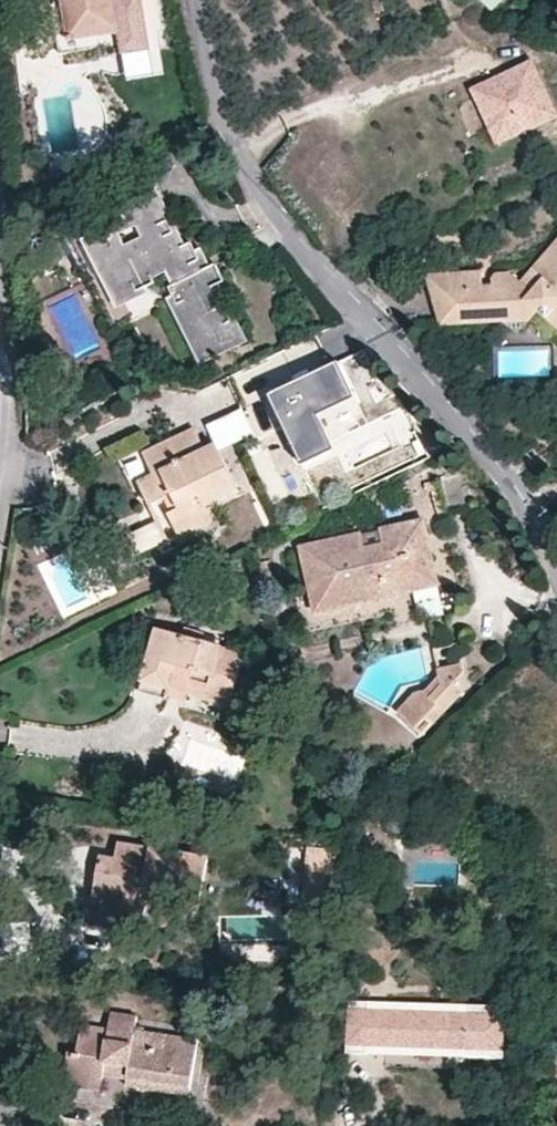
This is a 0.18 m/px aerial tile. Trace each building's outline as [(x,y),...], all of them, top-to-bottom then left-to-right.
[(67,41),(119,32),(122,48),(152,43),(144,0),(60,0),(67,41)] [(531,61),(469,89),(495,144),(556,116),(531,61)] [(189,243),(184,245),(151,183),(115,199),(124,217),(82,240),(116,307),(146,294),(143,288),(150,284),(149,280),(165,273),(171,286),(167,287),(171,295),(166,299),(199,365),(245,343),(217,286),(222,282),(214,264),(208,267),(199,250),(194,252),(189,243)] [(455,275),(457,316),(500,316),(500,323),(508,326),(522,324),(537,311),(556,328),(556,243),(522,284),(513,277),(497,279),(491,282),(492,287),(480,288),(480,274),(455,275)] [(457,316),(455,275),(425,275),(437,325),(500,323),(500,316),(457,316)] [(276,395),(243,411),(257,438),(308,415),(319,439),(342,427),(331,402),(321,407),(309,385),(280,400),(276,395)] [(153,474),(137,483),(168,543),(211,523),(204,506),(236,490),(215,444),(204,450),(193,428),(142,453),(153,474)] [(463,473),(440,478),(447,512),(471,506),(463,473)] [(361,532),(298,546),(315,614),(439,587),(422,519),(379,527),(379,531),(362,535),(361,532)] [(417,597),(420,614),(446,609),(443,592),(417,597)] [(245,653),(157,630),(139,694),(163,699),(165,696),(185,701),(188,696),(229,707),(245,653)] [(433,649),(437,670),(460,665),(455,644),(433,649)] [(460,665),(437,670),(438,675),(440,686),(430,698),(435,704),(412,728),(418,734),(464,686),(460,665)] [(440,686),(438,675),(425,690),(415,693),(395,712),(412,728),(435,704),(430,698),(440,686)] [(167,757),(184,724),(168,715),(150,748),(167,757)] [(207,856),(118,841),(116,858),(101,856),(90,921),(144,931),(149,900),(199,906),(207,856)] [(331,905),(334,851),(306,849),(303,902),(331,905)] [(467,1017),(348,1009),(346,1040),(463,1047),(462,1059),(503,1062),(506,1005),(468,1003),(467,1017)] [(108,1026),(81,1023),(75,1055),(68,1054),(63,1087),(98,1091),(103,1064),(128,1067),(126,1087),(187,1096),(197,1041),(134,1031),(136,1018),(110,1014),(108,1026)]
